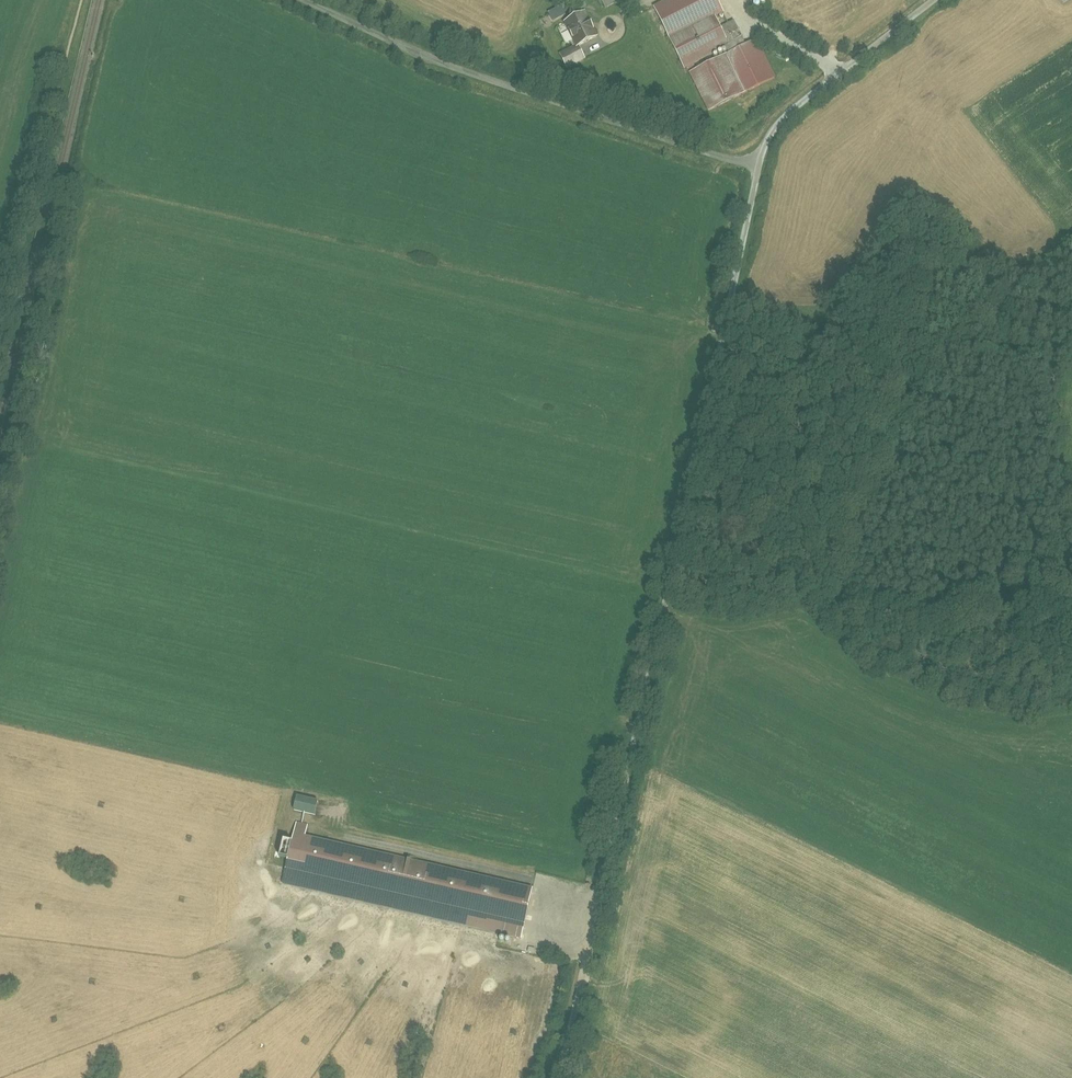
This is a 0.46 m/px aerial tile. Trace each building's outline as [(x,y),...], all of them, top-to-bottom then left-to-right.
[(656,9),(686,67),(742,39),(733,22),(722,28),(716,17),(725,12),(719,0),(674,0),(656,9)] [(558,50),(566,68),(587,59),(581,46),(601,37),(591,13),(563,25),(571,44),(558,50)] [(759,38),(689,73),(709,112),(778,77),(759,38)] [(298,795),(295,810),(316,815),(320,800),(298,795)] [(302,823),(287,881),(522,941),(537,883),(302,823)]
